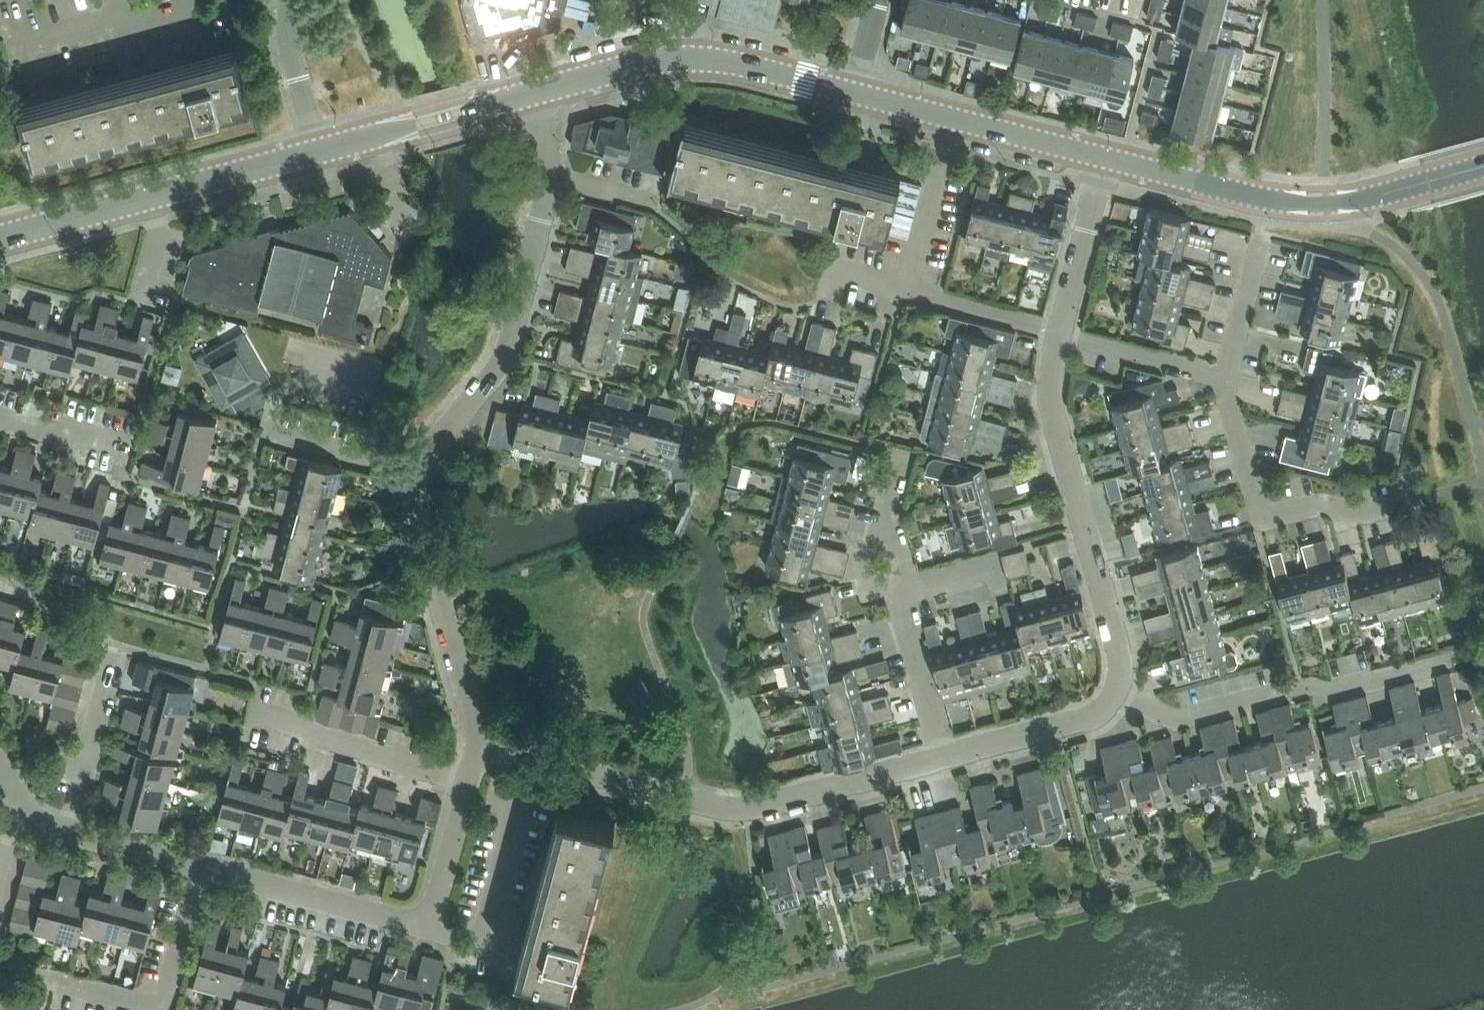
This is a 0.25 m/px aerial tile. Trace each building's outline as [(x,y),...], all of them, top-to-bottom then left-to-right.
[(463,1),(474,39),(539,21),(541,12),(550,14),(554,0),(463,0),(463,1)] [(708,20),(736,28),(739,19),(739,18),(719,13),(722,0),(713,0),(708,20)] [(780,0),(722,0),(719,13),(739,18),(773,27),(780,0)] [(901,30),(919,35),(928,0),(908,0),(901,30)] [(919,35),(937,39),(947,0),(928,0),(919,35)] [(937,39),(955,44),(966,4),(949,0),(947,0),(937,39)] [(1148,6),(1161,9),(1164,0),(1150,0),(1148,6)] [(1220,24),(1225,6),(1200,0),(1184,0),(1180,14),(1220,24)] [(1040,2),(1037,14),(1047,17),(1050,4),(1040,2)] [(966,4),(955,44),(973,48),(984,9),(966,4)] [(1050,4),(1047,17),(1057,20),(1060,7),(1050,4)] [(1161,9),(1148,6),(1146,15),(1159,19),(1161,9)] [(984,9),(973,48),(992,53),(1002,13),(984,9)] [(1077,11),(1073,24),(1083,27),(1087,14),(1077,11)] [(1002,13),(992,53),(1010,58),(1020,18),(1002,13)] [(1087,14),(1083,27),(1093,29),(1097,17),(1087,14)] [(1180,14),(1175,33),(1195,37),(1215,42),(1220,24),(1180,14)] [(1110,33),(1120,36),(1123,23),(1113,21),(1110,33)] [(1123,23),(1120,36),(1129,39),(1133,26),(1123,23)] [(1033,74),(1043,34),(1024,29),(1014,69),(1033,74)] [(1043,34),(1033,74),(1051,79),(1061,39),(1043,34)] [(1174,40),(1162,37),(1161,37),(1159,47),(1172,50),(1174,40)] [(1235,47),(1215,42),(1195,37),(1190,55),(1230,65),(1235,47)] [(1061,39),(1051,79),(1069,84),(1079,44),(1061,39)] [(1079,44),(1069,84),(1087,89),(1098,49),(1079,44)] [(22,106),(21,106),(30,138),(36,161),(37,161),(36,160),(145,130),(145,128),(249,100),(250,103),(251,102),(236,48),(236,47),(235,47),(235,48),(130,77),(22,107),(22,106)] [(1172,50),(1159,47),(1156,57),(1169,60),(1172,50)] [(1098,49),(1087,89),(1105,94),(1115,54),(1098,49)] [(1115,54),(1105,94),(1108,94),(1106,101),(1109,106),(1117,108),(1122,105),(1123,99),(1134,59),(1115,54)] [(1230,65),(1190,55),(1186,73),(1225,83),(1230,65)] [(1152,73),(1150,83),(1162,87),(1165,77),(1152,73)] [(1225,83),(1186,73),(1181,91),(1221,102),(1225,83)] [(967,79),(964,92),(972,95),(976,81),(967,79)] [(1162,87),(1150,83),(1147,93),(1160,96),(1162,87)] [(1221,102),(1181,91),(1176,109),(1216,120),(1221,102)] [(1172,128),(1211,138),(1216,120),(1176,109),(1172,128)] [(1141,120),(1153,123),(1156,113),(1143,110),(1141,120)] [(663,168),(665,162),(676,122),(677,118),(667,116),(666,119),(638,112),(636,121),(632,120),(617,116),(617,117),(615,125),(601,121),(600,126),(586,123),(585,127),(576,125),(575,130),(574,130),(571,144),(617,156),(618,152),(627,154),(626,158),(663,168)] [(1106,115),(1103,127),(1123,132),(1126,120),(1106,115)] [(683,124),(673,164),(670,176),(671,176),(671,175),(675,176),(778,203),(785,205),(885,230),(885,232),(886,232),(888,221),(891,210),(894,199),(897,189),(900,178),(900,177),(899,176),(899,178),(794,150),(792,156),(683,128),(685,121),(684,121),(683,124)] [(921,184),(900,178),(897,189),(918,194),(921,184)] [(987,243),(997,204),(996,204),(995,208),(979,204),(981,198),(985,199),(988,197),(991,186),(978,183),(964,237),(987,243)] [(918,194),(897,189),(894,199),(916,205),(918,194)] [(996,208),(997,204),(987,243),(984,251),(1007,257),(1009,248),(1023,194),(1011,191),(1008,202),(1010,206),(1014,207),(1012,212),(996,208)] [(1023,194),(1009,248),(1031,254),(1041,216),(1040,215),(1039,219),(1024,215),(1025,209),(1029,210),(1032,209),(1035,197),(1023,194)] [(916,205),(894,199),(891,210),(913,216),(916,205)] [(631,226),(634,214),(583,201),(583,202),(581,211),(580,211),(577,225),(588,228),(591,226),(592,222),(598,224),(594,240),(590,239),(628,249),(629,249),(634,227),(631,226)] [(1068,205),(1055,202),(1050,222),(1041,219),(1042,216),(1041,216),(1031,254),(1029,262),(1052,267),(1068,205)] [(392,255),(380,242),(349,208),(194,250),(183,290),(258,310),(262,297),(321,313),(318,326),(370,340),(374,325),(355,320),(366,279),(384,284),(392,255)] [(1188,218),(1149,208),(1144,230),(1211,248),(1212,247),(1211,246),(1213,238),(1214,238),(1215,236),(1190,229),(1186,231),(1185,235),(1180,234),(1184,218),(1187,219),(1188,218)] [(913,216),(891,210),(888,221),(910,227),(913,216)] [(910,227),(888,221),(886,232),(907,237),(910,227)] [(1138,253),(1141,254),(1188,266),(1188,265),(1173,261),(1177,245),(1182,247),(1181,251),(1183,254),(1208,260),(1209,258),(1208,258),(1211,249),(1211,248),(1144,230),(1138,253)] [(628,249),(590,239),(590,240),(607,244),(603,260),(598,259),(599,255),(597,251),(571,245),(571,247),(572,247),(569,256),(568,257),(636,275),(642,252),(629,249),(628,249)] [(1361,262),(1306,248),(1306,250),(1307,250),(1304,259),(1300,272),(1311,275),(1315,273),(1316,269),(1321,271),(1317,287),(1313,286),(1313,287),(1352,296),(1361,262)] [(1188,266),(1141,254),(1135,276),(1144,279),(1144,278),(1212,295),(1212,294),(1214,285),(1215,285),(1215,283),(1190,276),(1187,278),(1186,282),(1180,281),(1184,265),(1188,266)] [(600,271),(596,287),(592,286),(592,287),(638,299),(644,276),(636,275),(568,257),(568,258),(569,258),(566,267),(565,269),(590,276),(594,274),(595,270),(600,271)] [(1144,278),(1144,279),(1138,300),(1173,309),(1177,310),(1177,309),(1173,308),(1177,292),(1183,294),(1182,298),(1184,301),(1209,307),(1209,305),(1211,296),(1212,296),(1212,295),(1144,278)] [(633,320),(638,299),(592,287),(592,288),(596,288),(592,304),(586,303),(587,299),(585,296),(560,289),(560,291),(558,300),(557,300),(557,301),(625,319),(633,321),(633,320)] [(1352,296),(1313,287),(1317,288),(1313,304),(1307,302),(1308,298),(1306,295),(1281,289),(1281,291),(1279,300),(1278,300),(1278,301),(1346,318),(1352,296)] [(5,353),(6,353),(15,316),(2,313),(4,305),(5,306),(9,291),(0,289),(0,352),(5,353)] [(15,316),(6,353),(20,357),(27,359),(43,300),(33,298),(29,312),(31,312),(29,320),(15,316)] [(43,300),(27,359),(34,361),(49,365),(58,328),(45,324),(47,317),(48,317),(52,303),(43,300)] [(1184,348),(1184,346),(1186,337),(1187,337),(1190,324),(1179,321),(1175,323),(1174,326),(1169,325),(1173,309),(1177,310),(1173,309),(1138,300),(1133,322),(1163,330),(1160,342),(1184,348)] [(625,319),(557,301),(557,302),(557,303),(555,312),(554,311),(554,314),(579,320),(582,318),(583,314),(589,316),(585,331),(581,330),(581,331),(619,341),(625,319)] [(1346,318),(1278,301),(1278,302),(1276,311),(1275,311),(1275,313),(1300,320),(1303,318),(1304,314),(1310,315),(1305,331),(1302,330),(1301,331),(1340,341),(1346,318)] [(83,322),(73,359),(74,359),(88,363),(95,365),(111,306),(101,303),(97,318),(98,318),(96,325),(84,322),(83,322)] [(111,306),(95,365),(102,367),(116,370),(126,333),(113,330),(115,322),(116,323),(120,308),(111,306)] [(58,328),(49,365),(63,369),(71,371),(74,359),(73,359),(83,322),(84,322),(86,312),(76,309),(72,323),(73,324),(72,331),(58,328)] [(734,311),(729,328),(742,332),(746,314),(734,311)] [(997,353),(1009,356),(1013,342),(1012,341),(1014,332),(1015,333),(1015,331),(968,319),(949,314),(944,334),(956,337),(952,351),(952,352),(990,362),(990,361),(987,360),(991,344),(996,346),(995,349),(997,353)] [(126,333),(116,370),(131,374),(138,376),(145,350),(154,353),(155,353),(160,335),(158,335),(150,332),(154,317),(144,315),(140,329),(142,329),(140,337),(126,333)] [(795,348),(785,386),(807,392),(825,324),(823,324),(823,325),(814,322),(814,321),(812,321),(806,346),(808,349),(812,350),(810,356),(794,352),(795,348)] [(826,324),(825,324),(807,392),(829,398),(838,363),(839,359),(838,359),(837,363),(822,359),(823,353),(827,354),(830,353),(837,327),(835,327),(835,328),(826,325),(826,324)] [(703,342),(704,339),(689,335),(679,373),(715,383),(729,328),(717,325),(714,337),(716,340),(720,341),(718,347),(703,342)] [(763,380),(763,381),(785,386),(795,348),(794,348),(793,351),(777,347),(779,342),(783,343),(786,341),(789,329),(776,326),(773,340),(763,380)] [(729,328),(715,383),(737,388),(747,350),(746,350),(746,354),(730,349),(731,344),(735,345),(738,343),(742,332),(729,328)] [(574,340),(562,337),(559,351),(557,361),(556,360),(556,362),(610,376),(611,375),(604,373),(607,362),(613,364),(619,341),(581,331),(584,332),(580,348),(575,347),(576,343),(574,340)] [(221,401),(227,402),(264,381),(266,375),(244,337),(239,336),(201,357),(199,363),(221,401)] [(737,388),(760,394),(763,381),(763,380),(773,340),(761,337),(758,348),(760,352),(764,353),(762,358),(747,354),(748,350),(747,350),(737,388)] [(1332,351),(1308,345),(1308,347),(1306,356),(1305,356),(1302,369),(1314,372),(1317,370),(1318,367),(1323,368),(1319,384),(1316,383),(1315,384),(1359,395),(1361,395),(1367,373),(1359,371),(1329,363),(1332,351)] [(852,404),(853,398),(865,402),(878,353),(876,352),(876,353),(867,351),(867,350),(853,346),(850,358),(852,361),(856,362),(854,367),(839,363),(839,360),(839,359),(838,363),(829,398),(852,404)] [(990,362),(952,352),(952,351),(943,349),(938,371),(1014,392),(1014,390),(1016,381),(1017,381),(1017,379),(992,373),(989,375),(988,379),(982,377),(986,361),(990,362)] [(27,359),(25,365),(32,367),(34,361),(27,359)] [(18,363),(16,374),(23,376),(25,365),(18,363)] [(88,363),(86,369),(93,371),(95,365),(88,363)] [(165,363),(161,380),(178,385),(182,368),(165,363)] [(95,365),(93,371),(100,373),(102,367),(95,365)] [(63,369),(62,375),(69,377),(71,371),(63,369)] [(930,393),(979,406),(979,405),(975,404),(979,388),(985,390),(984,394),(986,397),(1011,404),(1012,402),(1011,402),(1013,393),(1014,393),(1014,392),(938,371),(936,371),(930,393)] [(131,374),(129,380),(137,382),(138,376),(131,374)] [(1112,404),(1118,427),(1152,418),(1156,417),(1156,416),(1152,417),(1148,401),(1153,400),(1154,403),(1158,405),(1181,399),(1177,387),(1166,390),(1165,388),(1162,379),(1163,379),(1162,378),(1108,392),(1108,393),(1115,391),(1118,402),(1112,404)] [(1359,395),(1315,384),(1319,385),(1315,401),(1309,400),(1311,396),(1309,392),(1283,386),(1283,388),(1284,388),(1281,397),(1280,398),(1354,417),(1359,395)] [(582,449),(604,455),(620,392),(608,389),(605,401),(607,404),(611,405),(609,410),(593,406),(594,403),(584,441),(582,449)] [(511,449),(511,451),(533,457),(535,449),(549,395),(536,391),(533,403),(535,406),(539,407),(538,413),(522,409),(523,405),(522,405),(520,413),(517,425),(514,437),(511,449)] [(626,461),(629,452),(628,452),(638,414),(637,414),(636,417),(621,413),(622,408),(626,409),(629,407),(632,396),(620,392),(604,455),(626,461)] [(925,415),(1003,436),(1003,435),(1002,434),(1005,425),(1005,426),(1006,424),(981,417),(978,419),(976,423),(971,422),(975,406),(979,406),(930,393),(925,415)] [(549,395),(535,449),(557,455),(567,416),(566,416),(565,420),(549,416),(551,410),(555,411),(558,409),(561,398),(549,395)] [(1354,417),(1280,398),(1280,400),(1281,400),(1278,409),(1277,411),(1302,417),(1306,415),(1307,412),(1312,413),(1308,429),(1304,428),(1342,438),(1348,440),(1354,417)] [(638,414),(628,452),(629,452),(650,458),(664,404),(652,401),(649,412),(651,415),(655,416),(653,422),(637,418),(638,414)] [(577,469),(580,460),(582,449),(584,441),(594,403),(593,402),(592,406),(581,403),(578,414),(579,417),(584,419),(582,424),(566,420),(567,416),(557,455),(555,463),(577,469)] [(664,404),(650,458),(671,463),(672,475),(688,474),(685,426),(682,425),(681,429),(665,425),(666,419),(670,420),(673,418),(676,407),(664,404)] [(1402,428),(1406,408),(1394,406),(1390,425),(1402,428)] [(494,419),(517,425),(520,413),(497,407),(494,419)] [(155,417),(152,427),(211,442),(213,435),(217,420),(180,410),(176,424),(169,422),(169,421),(155,417)] [(923,438),(929,440),(967,450),(968,449),(964,448),(968,433),(973,435),(972,439),(974,442),(1000,448),(1000,446),(999,446),(1002,437),(1003,436),(925,415),(921,431),(921,435),(923,438)] [(1188,419),(1187,419),(1163,425),(1161,429),(1162,433),(1157,434),(1152,418),(1156,417),(1152,418),(1118,427),(1123,449),(1191,431),(1191,430),(1190,430),(1188,421),(1189,421),(1188,419)] [(514,437),(517,425),(494,419),(491,431),(514,437)] [(152,427),(150,436),(164,440),(164,439),(172,441),(168,454),(205,464),(209,449),(211,442),(152,427)] [(1342,438),(1304,428),(1304,429),(1308,430),(1304,445),(1298,444),(1299,440),(1297,437),(1286,434),(1282,448),(1283,448),(1281,457),(1280,457),(1279,459),(1327,471),(1330,459),(1337,460),(1342,438)] [(1397,450),(1401,430),(1389,428),(1385,447),(1397,450)] [(488,441),(488,443),(511,449),(514,437),(491,431),(488,441)] [(1170,450),(1194,443),(1195,443),(1194,441),(1193,441),(1191,432),(1192,432),(1191,431),(1123,449),(1130,471),(1139,469),(1139,468),(1177,458),(1164,461),(1160,445),(1165,444),(1166,448),(1170,450)] [(213,435),(211,442),(217,444),(219,437),(213,435)] [(211,442),(209,449),(215,451),(217,444),(211,442)] [(846,481),(849,468),(850,467),(849,467),(851,458),(852,458),(852,456),(798,442),(798,443),(804,445),(802,456),(795,454),(789,477),(828,487),(828,486),(824,485),(828,470),(834,471),(833,475),(835,478),(846,481)] [(4,506),(11,508),(27,450),(18,447),(14,462),(15,462),(13,469),(0,466),(0,505),(4,506)] [(27,450),(11,508),(18,510),(32,514),(33,514),(39,489),(40,489),(43,478),(29,474),(31,467),(33,467),(37,453),(27,450)] [(288,453),(285,465),(297,468),(300,467),(301,463),(306,464),(302,480),(299,479),(298,480),(337,490),(343,467),(288,453)] [(143,460),(141,470),(200,486),(202,478),(205,464),(168,454),(165,467),(158,465),(158,464),(143,460)] [(1013,471),(1013,469),(988,476),(986,479),(987,483),(981,485),(977,469),(981,468),(981,467),(970,470),(968,464),(938,456),(932,457),(928,462),(926,470),(942,475),(943,477),(942,477),(949,500),(1016,481),(1016,480),(1015,480),(1013,471)] [(1210,462),(1209,460),(1185,467),(1183,470),(1184,474),(1178,475),(1174,460),(1178,459),(1177,458),(1139,468),(1139,469),(1145,490),(1213,472),(1212,471),(1209,462),(1210,462)] [(732,462),(727,483),(729,483),(738,485),(743,464),(735,463),(732,462)] [(32,514),(29,525),(44,529),(51,531),(67,473),(57,471),(53,485),(55,485),(53,493),(40,489),(39,489),(33,514),(32,514)] [(1216,484),(1216,483),(1215,482),(1212,473),(1213,473),(1213,472),(1145,490),(1151,512),(1189,502),(1189,501),(1185,502),(1181,486),(1187,485),(1188,489),(1191,491),(1216,484)] [(67,473),(51,531),(58,533),(73,537),(83,500),(70,497),(72,490),(73,490),(77,475),(67,473)] [(828,487),(789,477),(782,476),(777,497),(851,517),(852,515),(851,515),(853,506),(854,506),(855,504),(830,498),(826,500),(825,504),(820,502),(824,487),(828,487)] [(1117,476),(1104,479),(1107,489),(1110,500),(1122,496),(1119,486),(1117,476)] [(202,478),(200,486),(206,488),(208,480),(202,478)] [(337,490),(298,480),(302,481),(298,497),(292,496),(293,492),(291,488),(280,485),(277,498),(331,512),(337,490)] [(83,500),(73,537),(87,541),(95,543),(111,484),(101,481),(97,496),(98,496),(96,504),(83,500)] [(949,500),(955,522),(993,511),(989,512),(985,496),(990,494),(991,499),(995,500),(1020,494),(1019,491),(1018,492),(1016,483),(1017,482),(1016,481),(949,500)] [(740,488),(727,485),(725,491),(738,495),(740,488)] [(771,519),(778,521),(816,531),(816,530),(813,529),(817,514),(822,515),(821,519),(823,522),(848,529),(849,527),(848,527),(850,518),(851,518),(851,517),(777,497),(771,519)] [(331,512),(277,498),(273,510),(285,513),(288,511),(289,507),(295,508),(291,524),(287,523),(287,524),(325,534),(331,512)] [(110,520),(100,557),(108,559),(122,563),(138,504),(129,501),(123,523),(110,520)] [(1211,522),(1212,522),(1208,508),(1196,511),(1194,514),(1195,518),(1190,519),(1186,503),(1189,502),(1151,512),(1157,535),(1187,527),(1190,539),(1215,533),(1214,531),(1211,522)] [(138,504),(122,563),(137,567),(144,568),(154,531),(135,526),(137,520),(144,522),(148,506),(138,504)] [(4,506),(3,512),(10,514),(11,508),(4,506)] [(11,508),(10,514),(17,516),(18,510),(11,508)] [(218,510),(215,522),(231,526),(234,515),(218,510)] [(991,536),(994,548),(1018,541),(1017,540),(1014,531),(1015,531),(1011,517),(1000,520),(998,523),(999,527),(993,529),(989,513),(993,512),(993,511),(955,522),(961,544),(991,536)] [(154,531),(144,568),(151,570),(165,574),(181,515),(172,513),(168,529),(175,530),(173,536),(154,531)] [(181,515),(165,574),(180,578),(187,580),(197,543),(185,540),(191,518),(181,515)] [(376,518),(374,524),(383,526),(384,520),(376,518)] [(778,521),(772,543),(826,557),(830,545),(818,542),(815,544),(814,548),(808,546),(812,531),(816,531),(778,521)] [(197,543),(187,580),(194,582),(209,586),(225,527),(215,524),(211,540),(218,542),(216,548),(197,543)] [(325,534),(287,524),(290,525),(290,527),(280,532),(282,535),(281,539),(280,538),(274,531),(268,530),(265,542),(319,556),(325,534)] [(1439,527),(1429,530),(1428,530),(1428,531),(1419,533),(1419,532),(1417,533),(1423,558),(1427,560),(1430,559),(1432,564),(1416,569),(1415,565),(1414,565),(1425,603),(1447,597),(1437,558),(1447,555),(1439,527)] [(44,529),(43,536),(50,537),(51,531),(44,529)] [(51,531),(50,537),(57,539),(58,533),(51,531)] [(1323,538),(1314,541),(1314,540),(1313,540),(1331,608),(1353,602),(1354,602),(1344,567),(1328,572),(1326,566),(1330,565),(1332,562),(1325,537),(1323,538)] [(1425,603),(1414,565),(1415,569),(1399,573),(1397,568),(1401,567),(1403,564),(1397,538),(1394,539),(1395,540),(1385,542),(1385,541),(1384,542),(1403,609),(1425,603)] [(256,539),(252,552),(262,555),(262,554),(265,542),(256,539)] [(1303,544),(1303,543),(1301,544),(1308,569),(1311,571),(1315,570),(1316,575),(1301,579),(1300,576),(1299,576),(1309,614),(1331,608),(1313,540),(1312,541),(1303,544)] [(87,541),(86,547),(93,549),(95,543),(87,541)] [(265,542),(262,554),(273,557),(276,555),(277,551),(283,552),(279,568),(275,567),(275,568),(275,569),(313,578),(319,556),(265,542)] [(1140,551),(1138,542),(1125,546),(1127,555),(1140,551)] [(1374,544),(1372,545),(1379,570),(1382,572),(1386,571),(1388,576),(1372,581),(1371,577),(1370,577),(1381,615),(1403,609),(1384,542),(1383,542),(1384,543),(1374,545),(1374,544)] [(826,557),(772,543),(766,566),(804,576),(805,575),(801,574),(805,558),(811,559),(810,563),(812,567),(823,570),(826,557)] [(1197,544),(1158,554),(1159,555),(1162,554),(1167,570),(1161,572),(1160,568),(1157,566),(1132,573),(1132,575),(1133,575),(1135,584),(1135,585),(1203,567),(1197,544)] [(1004,564),(1004,565),(1027,559),(1024,548),(1001,553),(1001,554),(1002,554),(1004,564)] [(1279,550),(1270,553),(1270,552),(1268,552),(1287,620),(1309,614),(1299,576),(1300,580),(1284,584),(1282,578),(1286,577),(1288,574),(1281,549),(1279,550)] [(1340,554),(1344,567),(1354,602),(1353,602),(1358,621),(1381,615),(1370,577),(1371,581),(1355,585),(1353,580),(1357,579),(1359,575),(1352,550),(1350,551),(1350,552),(1341,554),(1341,553),(1340,554)] [(100,557),(99,563),(106,565),(108,559),(100,557)] [(1007,576),(1030,571),(1027,559),(1004,565),(1004,566),(1005,566),(1007,575),(1007,576)] [(1060,598),(1059,598),(1070,636),(1092,630),(1095,642),(1073,563),(1061,566),(1068,591),(1071,593),(1075,592),(1076,597),(1061,601),(1060,598)] [(137,567),(135,573),(142,575),(144,568),(137,567)] [(1203,567),(1135,585),(1135,586),(1136,586),(1138,595),(1138,597),(1163,590),(1165,587),(1164,584),(1170,582),(1174,598),(1170,599),(1209,589),(1203,567)] [(236,576),(220,635),(236,639),(243,641),(252,604),(234,599),(235,593),(242,595),(246,579),(236,576)] [(180,578),(178,584),(185,586),(187,580),(180,578)] [(187,580),(185,586),(192,588),(194,582),(187,580)] [(252,604),(243,641),(250,643),(264,647),(280,588),(270,585),(266,601),(273,603),(271,609),(252,604)] [(1045,585),(1033,588),(1048,642),(1070,636),(1059,598),(1060,602),(1044,606),(1042,600),(1046,599),(1048,596),(1045,585)] [(280,588),(264,647),(279,650),(286,652),(295,615),(277,610),(278,604),(285,606),(289,590),(280,588)] [(810,607),(795,611),(792,599),(771,605),(769,608),(773,622),(778,624),(783,623),(787,637),(825,627),(821,628),(817,612),(823,610),(824,614),(827,616),(838,613),(834,598),(833,599),(831,590),(832,589),(832,588),(807,595),(810,607)] [(1033,609),(1017,613),(1016,614),(1025,648),(1026,648),(1048,642),(1033,588),(1020,591),(1024,603),(1027,605),(1031,604),(1033,609)] [(1147,628),(1147,629),(1215,611),(1209,589),(1170,599),(1171,600),(1174,599),(1178,615),(1173,616),(1172,612),(1169,610),(1144,617),(1144,619),(1145,619),(1147,628)] [(337,618),(334,627),(393,643),(397,628),(399,621),(396,620),(396,602),(366,594),(362,611),(358,624),(337,618)] [(295,615),(286,652),(293,654),(308,658),(323,599),(313,597),(309,613),(316,615),(314,620),(295,615)] [(10,600),(0,598),(0,599),(0,637),(10,600)] [(0,637),(0,661),(1,661),(15,665),(16,665),(20,647),(21,647),(26,628),(12,624),(14,617),(15,617),(19,603),(10,600),(0,637)] [(1009,673),(1031,667),(1026,648),(1025,648),(1016,614),(1017,613),(1013,600),(1012,600),(1012,601),(1003,603),(1002,602),(1000,603),(1007,628),(1011,630),(1014,629),(1016,634),(1000,639),(999,635),(998,635),(1009,673)] [(989,687),(1011,681),(1009,673),(998,635),(999,639),(983,643),(982,638),(986,637),(987,633),(981,608),(979,609),(979,610),(970,612),(969,611),(968,612),(989,687)] [(1215,611),(1147,629),(1147,630),(1148,630),(1150,639),(1150,641),(1175,634),(1177,631),(1176,627),(1181,626),(1186,641),(1182,642),(1182,643),(1221,633),(1215,611)] [(955,647),(954,647),(967,693),(989,687),(968,612),(967,612),(968,613),(958,615),(956,615),(963,640),(966,642),(970,641),(972,646),(956,651),(955,647)] [(399,621),(397,628),(403,630),(405,622),(399,621)] [(967,693),(954,647),(955,651),(939,655),(938,650),(941,649),(943,646),(936,621),(934,621),(934,622),(925,624),(924,624),(944,699),(967,693)] [(334,627),(331,637),(353,642),(350,654),(387,664),(389,657),(393,643),(334,627)] [(787,637),(781,639),(786,660),(787,661),(860,641),(859,641),(856,632),(857,631),(857,629),(832,636),(830,639),(831,643),(826,645),(822,629),(825,628),(825,627),(787,637)] [(15,665),(10,684),(25,688),(32,690),(42,653),(43,653),(48,631),(38,629),(34,643),(36,643),(34,651),(21,647),(20,647),(16,665),(15,665)] [(1169,657),(1173,671),(1174,671),(1176,680),(1175,680),(1176,682),(1235,666),(1238,661),(1236,652),(1231,649),(1226,650),(1221,633),(1182,643),(1186,642),(1190,658),(1185,660),(1184,656),(1181,654),(1169,657)] [(42,653),(32,690),(33,690),(47,694),(54,696),(70,637),(60,634),(56,649),(57,649),(55,656),(43,653),(42,653)] [(236,639),(234,645),(241,647),(243,641),(236,639)] [(243,641),(241,647),(248,649),(250,643),(243,641)] [(812,678),(833,672),(833,671),(829,656),(834,655),(835,658),(839,660),(863,654),(863,652),(862,652),(860,643),(860,641),(787,661),(786,660),(782,662),(789,685),(798,682),(812,678)] [(279,650),(277,657),(284,659),(286,652),(279,650)] [(286,652),(284,659),(291,660),(293,654),(286,652)] [(325,661),(322,670),(381,686),(385,671),(387,664),(350,654),(347,666),(325,661)] [(65,656),(62,667),(86,674),(89,662),(65,656)] [(389,657),(387,664),(393,666),(395,659),(389,657)] [(833,671),(833,672),(812,678),(818,700),(856,689),(852,690),(848,674),(854,672),(855,676),(858,678),(890,669),(886,657),(866,663),(833,671)] [(135,672),(133,681),(149,685),(151,678),(157,680),(152,698),(189,708),(191,701),(195,686),(193,686),(196,674),(167,667),(139,660),(135,672)] [(387,664),(385,671),(391,673),(393,666),(387,664)] [(86,674),(62,667),(59,679),(83,686),(86,674)] [(1460,672),(1462,678),(1467,681),(1473,680),(1470,669),(1460,672)] [(322,670),(320,680),(336,684),(338,677),(343,679),(338,698),(375,708),(377,700),(381,686),(322,670)] [(1458,700),(1450,671),(1447,672),(1447,673),(1438,675),(1438,674),(1437,675),(1443,698),(1446,697),(1447,701),(1434,705),(1432,699),(1431,699),(1443,741),(1442,735),(1452,732),(1453,739),(1467,735),(1463,719),(1477,716),(1472,696),(1458,700)] [(83,686),(59,679),(56,691),(80,697),(83,686)] [(1404,684),(1402,684),(1419,748),(1432,744),(1430,738),(1441,735),(1442,742),(1443,741),(1431,699),(1433,705),(1419,709),(1418,705),(1421,704),(1414,681),(1413,681),(1413,682),(1404,684)] [(1391,687),(1389,688),(1396,712),(1399,711),(1400,715),(1386,719),(1384,713),(1395,754),(1394,748),(1404,745),(1405,752),(1419,748),(1402,684),(1400,685),(1391,688),(1391,687)] [(25,688),(23,694),(31,697),(33,690),(32,690),(25,688)] [(818,700),(824,722),(891,703),(891,702),(890,702),(888,693),(888,691),(863,698),(861,701),(862,705),(857,707),(853,691),(856,690),(856,689),(818,700)] [(427,698),(442,702),(444,694),(429,690),(427,698)] [(80,697),(56,691),(53,702),(76,709),(80,697)] [(47,694),(45,700),(53,702),(54,696),(47,694)] [(323,694),(318,715),(317,718),(329,721),(335,698),(323,694)] [(1356,697),(1354,697),(1369,755),(1370,761),(1384,757),(1383,751),(1393,748),(1394,755),(1395,754),(1384,713),(1383,713),(1385,719),(1371,723),(1370,719),(1373,718),(1366,694),(1365,694),(1365,695),(1356,697)] [(1369,755),(1354,697),(1352,698),(1353,698),(1344,701),(1343,700),(1333,703),(1337,720),(1338,720),(1339,723),(1336,727),(1336,726),(1333,727),(1334,727),(1325,730),(1323,724),(1322,724),(1335,771),(1336,770),(1334,764),(1344,761),(1346,768),(1360,764),(1358,758),(1369,755)] [(127,705),(124,714),(183,730),(187,715),(189,708),(152,698),(146,718),(141,716),(142,709),(127,705)] [(335,698),(329,721),(340,724),(347,701),(335,698)] [(377,700),(375,708),(382,710),(384,702),(377,700)] [(191,701),(189,708),(195,710),(197,703),(191,701)] [(347,701),(340,724),(352,727),(358,704),(347,701)] [(76,709),(53,702),(50,714),(73,720),(76,709)] [(824,722),(829,744),(868,733),(864,734),(860,718),(865,716),(866,721),(869,722),(894,716),(894,714),(893,714),(891,705),(892,705),(891,703),(824,722)] [(1270,708),(1269,708),(1283,760),(1294,757),(1297,769),(1311,765),(1310,759),(1320,757),(1321,763),(1322,762),(1311,715),(1310,716),(1311,722),(1301,724),(1298,725),(1295,724),(1294,720),(1295,720),(1290,703),(1279,706),(1270,709),(1270,708)] [(358,704),(352,727),(363,730),(370,707),(358,704)] [(378,723),(378,722),(379,718),(382,710),(370,707),(363,730),(375,734),(378,723)] [(189,708),(187,715),(193,717),(195,710),(189,708)] [(1251,737),(1262,779),(1263,778),(1261,772),(1271,770),(1273,776),(1287,772),(1283,760),(1269,708),(1267,709),(1267,710),(1258,712),(1258,711),(1256,712),(1263,735),(1266,734),(1267,738),(1253,742),(1252,737),(1251,737)] [(73,720),(50,714),(47,726),(70,732),(73,720)] [(124,714),(122,724),(137,728),(139,721),(145,723),(140,742),(177,752),(179,744),(183,730),(124,714)] [(1262,779),(1251,737),(1252,742),(1238,746),(1237,742),(1240,741),(1234,718),(1232,718),(1233,719),(1223,721),(1221,721),(1235,773),(1238,785),(1252,782),(1250,775),(1260,773),(1262,779)] [(1235,773),(1221,721),(1220,722),(1211,725),(1211,724),(1200,727),(1204,744),(1205,744),(1206,747),(1204,750),(1201,751),(1192,754),(1191,748),(1190,748),(1203,795),(1202,788),(1212,786),(1214,792),(1227,788),(1224,776),(1235,773)] [(903,748),(903,747),(902,747),(900,738),(900,736),(875,742),(873,746),(874,749),(868,751),(864,735),(868,734),(868,733),(829,744),(818,747),(824,769),(903,748)] [(1176,752),(1171,735),(1160,738),(1160,739),(1151,741),(1151,740),(1149,741),(1155,762),(1156,762),(1166,798),(1165,792),(1175,789),(1178,801),(1192,798),(1191,791),(1201,789),(1203,795),(1190,748),(1191,754),(1183,756),(1182,756),(1180,757),(1176,756),(1175,752),(1176,752)] [(1126,740),(1124,741),(1138,792),(1141,805),(1155,801),(1153,795),(1163,792),(1165,798),(1166,798),(1156,762),(1155,762),(1141,766),(1140,762),(1143,761),(1137,737),(1135,738),(1135,739),(1126,741),(1126,740)] [(443,749),(446,740),(436,738),(434,747),(443,749)] [(1138,792),(1124,741),(1123,741),(1123,742),(1114,744),(1111,745),(1102,748),(1102,747),(1100,747),(1107,771),(1110,770),(1111,774),(1097,778),(1096,773),(1095,773),(1095,774),(1104,808),(1106,814),(1107,814),(1105,808),(1115,805),(1117,811),(1131,808),(1127,795),(1138,792)] [(116,743),(114,753),(128,757),(128,756),(136,758),(132,771),(169,781),(173,766),(175,759),(116,743)] [(179,744),(177,752),(183,754),(185,746),(179,744)] [(271,757),(268,767),(278,769),(280,760),(271,757)] [(232,764),(218,816),(233,820),(231,827),(238,828),(250,785),(231,780),(233,774),(240,776),(244,760),(234,758),(232,764)] [(175,759),(173,766),(180,768),(182,761),(175,759)] [(250,785),(238,828),(245,830),(252,832),(256,830),(256,827),(261,828),(278,769),(268,767),(262,789),(250,785)] [(1023,840),(1024,840),(1022,834),(1032,831),(1034,837),(1036,839),(1038,840),(1039,841),(1043,842),(1043,840),(1047,840),(1051,839),(1055,837),(1056,838),(1059,835),(1061,832),(1062,828),(1062,824),(1061,820),(1066,818),(1053,771),(1044,774),(1042,767),(1041,767),(1041,768),(1032,770),(1028,770),(1028,771),(1019,774),(1019,773),(1017,773),(1024,797),(1027,796),(1028,800),(1014,804),(1011,793),(1023,840)] [(278,769),(261,828),(276,832),(283,834),(285,828),(284,828),(293,797),(274,792),(276,786),(283,788),(287,772),(278,769)] [(293,797),(284,828),(285,828),(299,832),(297,838),(304,840),(306,834),(316,797),(304,793),(310,772),(300,769),(293,797)] [(107,778),(105,787),(164,803),(166,796),(169,781),(132,771),(129,785),(121,783),(122,781),(107,778)] [(1095,774),(1085,776),(1095,811),(1104,808),(1095,774)] [(316,797),(306,834),(313,836),(327,839),(343,781),(334,778),(328,800),(316,797)] [(343,781),(327,839),(342,843),(349,845),(350,839),(359,808),(347,805),(353,783),(343,781)] [(996,798),(992,781),(981,784),(972,787),(971,786),(970,786),(980,824),(981,824),(985,837),(996,834),(999,847),(1013,843),(1011,837),(1021,834),(1023,840),(1011,793),(1010,793),(1012,799),(1003,801),(1000,802),(997,801),(996,798)] [(359,808),(350,839),(357,841),(372,845),(388,787),(379,784),(373,806),(360,802),(359,808)] [(105,787),(102,797),(117,800),(117,799),(124,801),(121,815),(158,825),(162,810),(164,803),(105,787)] [(388,787),(372,845),(387,849),(394,851),(404,814),(392,811),(398,789),(388,787)] [(166,796),(164,803),(170,804),(172,797),(166,796)] [(404,814),(394,851),(401,853),(416,857),(425,824),(435,826),(442,801),(422,796),(418,812),(424,813),(423,819),(404,814)] [(164,803),(162,810),(168,811),(170,804),(164,803)] [(560,803),(559,804),(566,806),(552,860),(546,858),(527,931),(518,963),(517,963),(517,964),(572,979),(572,978),(571,977),(614,819),(615,819),(615,818),(560,803)] [(980,861),(990,858),(991,865),(992,864),(985,837),(981,824),(980,824),(972,826),(969,827),(965,826),(964,823),(965,822),(960,805),(949,808),(949,809),(940,811),(940,810),(939,811),(955,868),(955,867),(954,861),(964,859),(968,871),(981,867),(980,861)] [(905,866),(889,809),(888,809),(888,810),(879,812),(878,811),(875,812),(875,813),(866,816),(866,815),(864,815),(871,838),(874,838),(875,841),(861,845),(859,840),(871,882),(869,876),(880,873),(881,879),(895,875),(892,863),(902,860),(904,866),(905,866)] [(955,868),(939,811),(938,811),(938,812),(929,814),(929,813),(926,814),(926,815),(916,817),(915,817),(921,841),(925,840),(926,844),(912,848),(910,842),(909,843),(921,884),(922,884),(920,878),(930,875),(932,881),(945,877),(942,865),(953,862),(954,868),(955,868)] [(1310,816),(1302,819),(1305,826),(1312,824),(1310,816)] [(868,876),(870,882),(871,882),(859,840),(858,840),(860,845),(846,849),(845,845),(848,844),(842,821),(840,822),(841,822),(831,825),(831,824),(828,825),(828,826),(819,828),(818,828),(817,828),(823,850),(824,850),(833,885),(834,885),(832,879),(843,876),(846,889),(860,885),(858,879),(868,876)] [(811,849),(806,830),(805,825),(804,825),(804,826),(794,828),(792,828),(806,879),(806,880),(809,892),(823,888),(821,882),(831,879),(833,885),(824,850),(823,850),(809,853),(808,849),(811,849)] [(806,879),(792,828),(791,828),(791,829),(782,832),(782,831),(779,832),(770,835),(769,834),(768,835),(775,859),(778,858),(779,862),(765,866),(763,860),(762,860),(773,902),(774,901),(773,895),(783,892),(785,899),(798,895),(795,882),(806,880),(806,879)] [(276,832),(274,838),(282,840),(283,834),(276,832)] [(306,834),(304,840),(311,842),(313,836),(306,834)] [(342,843),(340,850),(348,852),(349,845),(342,843)] [(387,849),(385,855),(392,857),(394,851),(387,849)] [(394,851),(392,857),(399,859),(401,853),(394,851)] [(51,864),(27,857),(27,858),(24,869),(48,876),(51,864)] [(48,876),(24,869),(21,881),(45,887),(48,876)] [(44,890),(34,928),(50,932),(57,934),(72,875),(62,872),(59,886),(60,887),(58,894),(44,890)] [(88,902),(81,928),(82,928),(96,931),(103,933),(118,874),(109,872),(105,886),(106,887),(104,894),(90,890),(87,902),(88,902)] [(118,874),(103,933),(110,935),(124,939),(134,902),(121,898),(123,891),(124,891),(128,877),(118,874)] [(72,875),(57,934),(64,935),(79,939),(82,928),(81,928),(88,902),(87,902),(74,898),(76,891),(78,891),(81,877),(72,875)] [(45,887),(21,881),(18,893),(41,899),(45,887)] [(134,902),(124,939),(139,943),(146,945),(162,886),(152,883),(148,898),(149,898),(147,905),(134,902)] [(41,899),(18,893),(15,904),(38,910),(41,899)] [(38,910),(15,904),(12,916),(35,922),(38,910)] [(35,922),(12,916),(9,927),(9,928),(32,934),(35,922)] [(211,919),(193,985),(211,990),(215,991),(216,986),(216,987),(227,946),(226,946),(214,943),(216,935),(217,936),(221,921),(211,919)] [(227,946),(216,987),(224,989),(238,992),(243,973),(249,952),(235,949),(237,941),(238,942),(242,927),(232,924),(226,946),(227,946)] [(50,932),(48,938),(55,940),(57,934),(50,932)] [(103,933),(101,939),(108,941),(110,935),(103,933)] [(57,934),(55,940),(62,942),(64,935),(57,934)] [(139,943),(137,949),(143,951),(144,951),(146,945),(139,943)] [(263,947),(261,955),(270,957),(272,949),(263,947)] [(373,1006),(374,1006),(387,1009),(389,1009),(395,1009),(405,971),(406,971),(412,950),(402,947),(398,961),(399,962),(397,969),(383,965),(378,985),(373,1006)] [(395,1009),(430,1009),(433,998),(423,995),(426,983),(437,986),(444,958),(432,955),(423,953),(419,967),(420,967),(419,975),(406,971),(405,971),(395,1009)] [(233,1009),(256,1009),(270,957),(261,955),(257,969),(258,969),(256,977),(243,973),(238,992),(233,1009)] [(326,1009),(349,1009),(363,957),(353,955),(350,969),(351,969),(349,977),(336,973),(335,973),(326,1009)] [(256,1009),(279,1009),(280,1005),(281,1005),(286,985),(273,981),(275,974),(276,974),(280,960),(270,957),(256,1009)] [(349,1009),(372,1009),(374,1006),(373,1006),(378,985),(365,981),(367,974),(369,974),(372,960),(363,957),(349,1009)] [(335,973),(336,973),(337,967),(328,965),(327,971),(326,971),(322,985),(323,985),(321,993),(309,989),(308,989),(303,1009),(326,1009),(335,973)] [(308,989),(309,989),(311,979),(301,976),(298,986),(294,1001),(296,1001),(294,1008),(281,1005),(280,1005),(279,1009),(303,1009),(308,989)] [(27,1009),(38,1009),(41,997),(31,994),(27,1009)]
